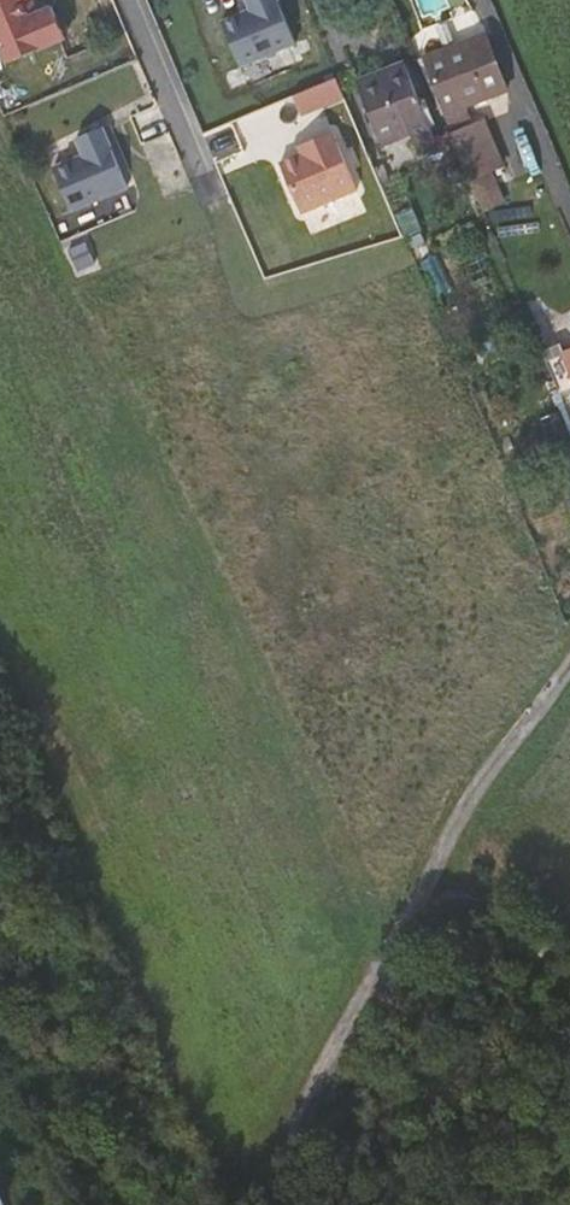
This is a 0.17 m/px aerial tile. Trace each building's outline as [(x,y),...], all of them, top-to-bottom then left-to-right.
[(16,54),(74,31),(61,0),(57,0),(47,4),(37,8),(34,0),(0,0),(0,15),(16,54)] [(37,8),(47,4),(45,0),(34,0),(37,8)] [(229,15),(247,60),(303,37),(287,0),(258,0),(259,3),(229,15)] [(431,58),(451,105),(488,88),(482,76),(500,68),(485,35),(431,58)] [(437,133),(404,54),(357,72),(383,132),(409,122),(418,141),(437,133)] [(485,108),(449,124),(470,171),(489,162),(506,155),(485,108)] [(91,147),(61,159),(79,202),(135,179),(110,119),(84,130),(91,147)] [(308,147),(286,155),(308,206),(364,182),(339,126),(317,135),(320,142),(308,147)] [(305,139),(308,147),(320,142),(317,135),(305,139)] [(489,162),(470,171),(482,198),(501,190),(489,162)] [(76,278),(98,268),(85,239),(63,249),(76,278)] [(549,353),(564,386),(569,383),(569,344),(549,353)]
